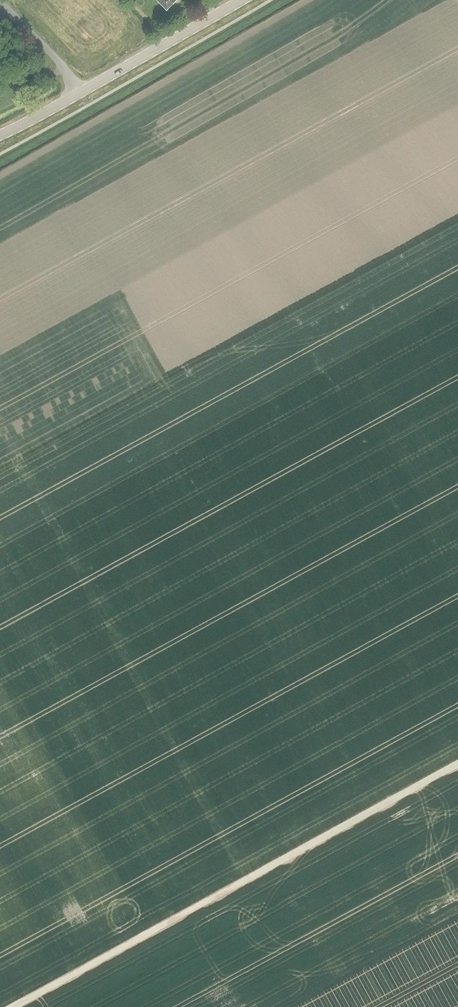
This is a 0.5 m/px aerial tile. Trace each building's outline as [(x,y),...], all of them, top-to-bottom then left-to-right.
[(177,0),(156,0),(166,11),(177,0)]
